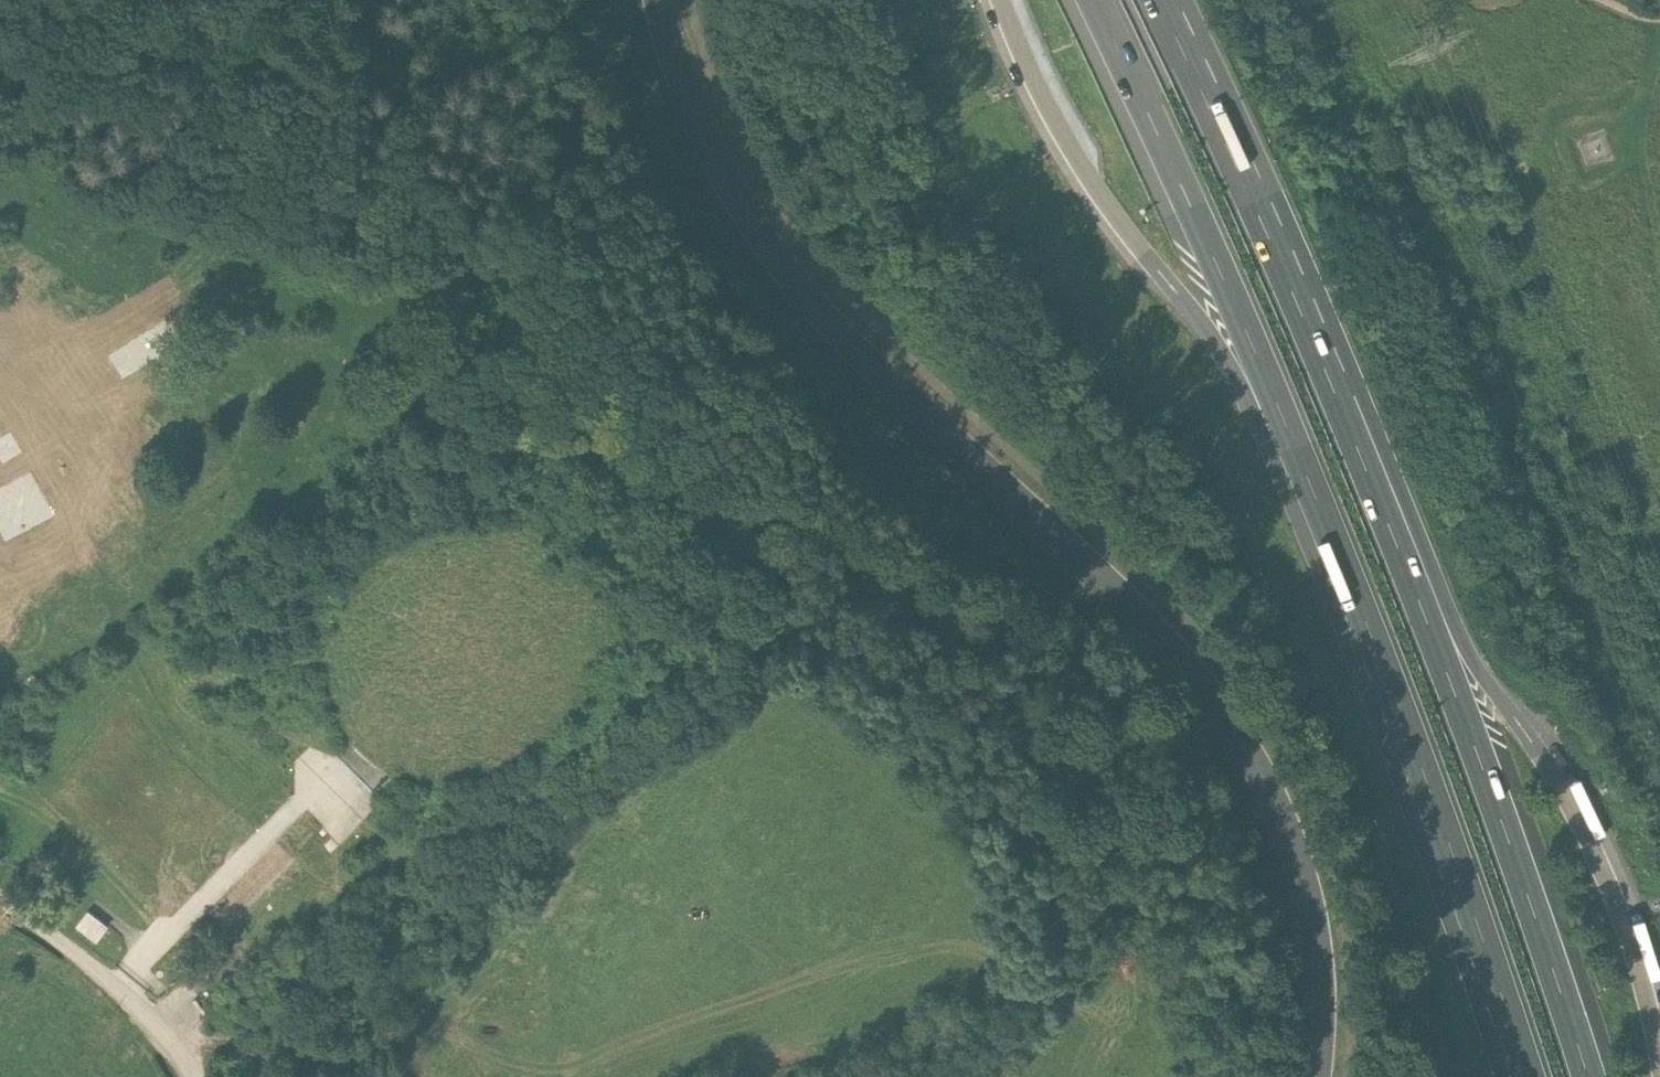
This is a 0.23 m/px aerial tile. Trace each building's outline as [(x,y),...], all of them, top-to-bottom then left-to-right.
[(92,906),(80,922),(101,937),(112,921),(92,906)]
